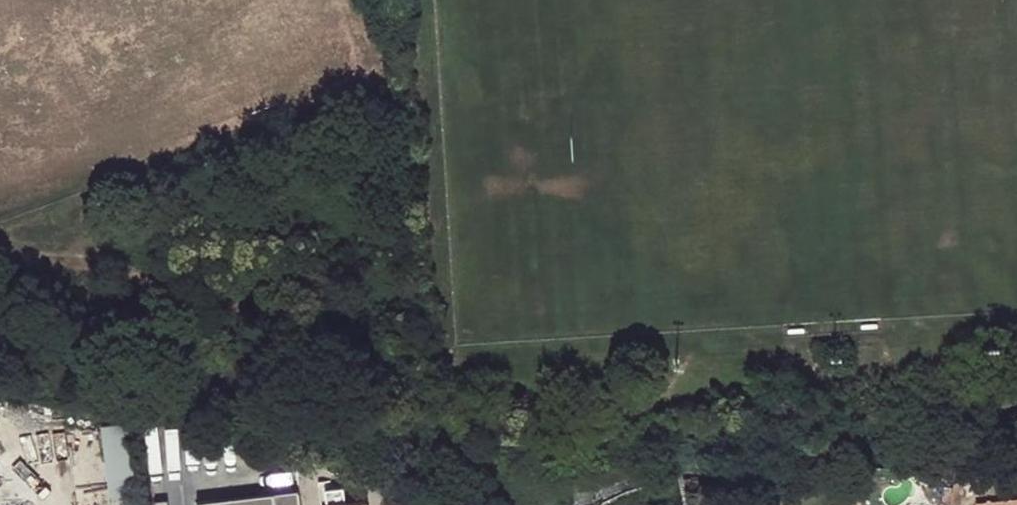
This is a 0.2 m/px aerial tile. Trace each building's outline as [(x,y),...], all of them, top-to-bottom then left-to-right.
[(125,421),(98,425),(107,499),(133,495),(125,421)] [(297,490),(195,502),(195,504),(298,504),(297,490)] [(372,497),(325,500),(325,504),(373,504),(372,497)]
